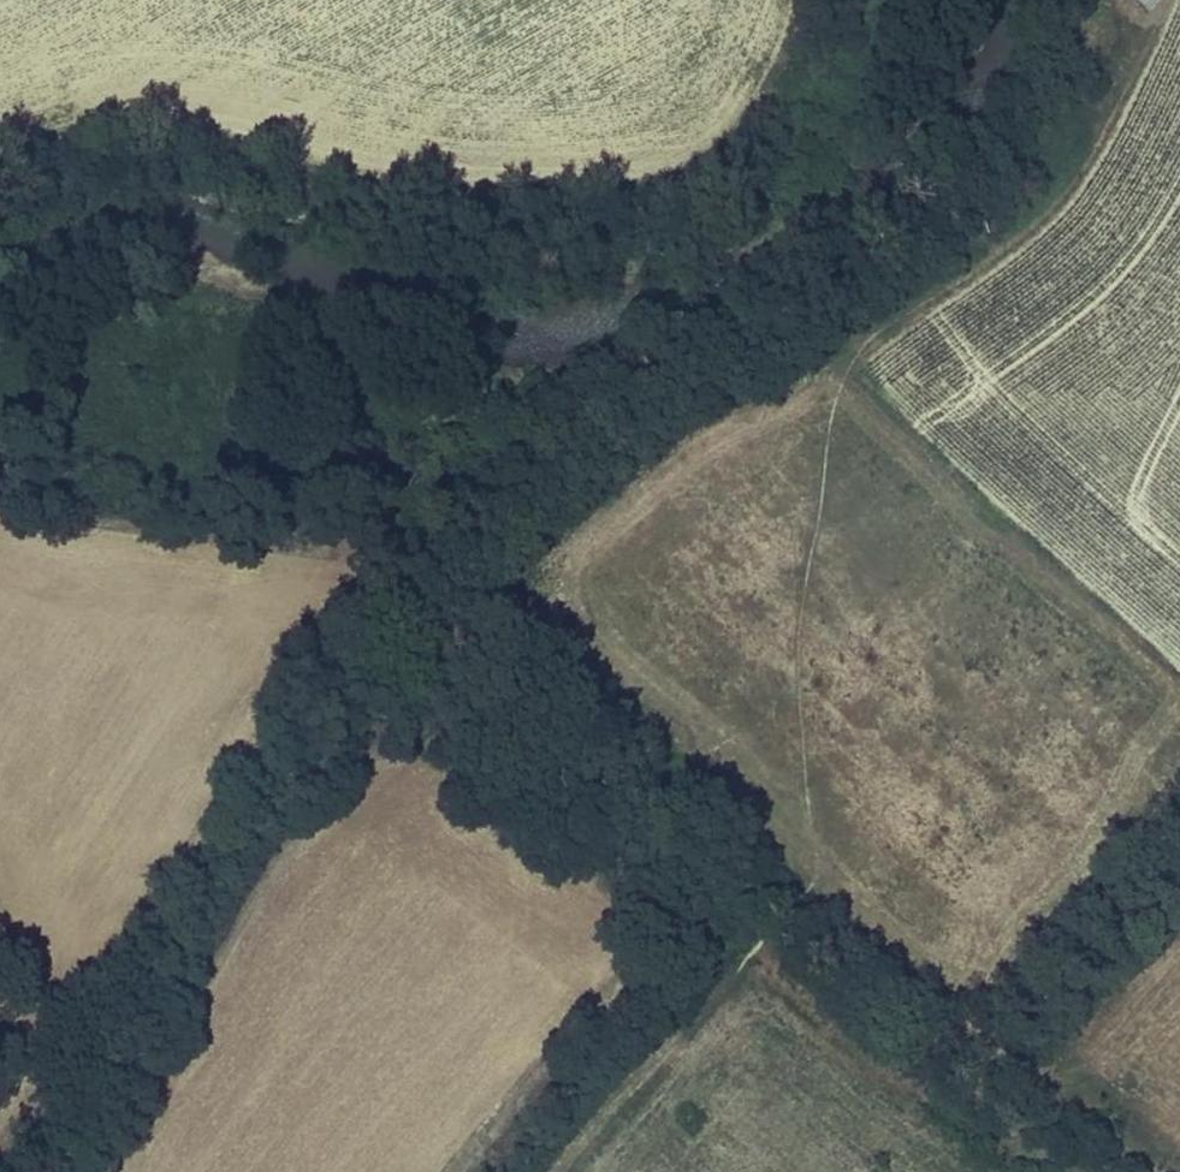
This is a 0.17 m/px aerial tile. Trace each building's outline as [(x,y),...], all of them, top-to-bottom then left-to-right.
[(1152,9),(1159,0),(1139,0),(1152,9)]
